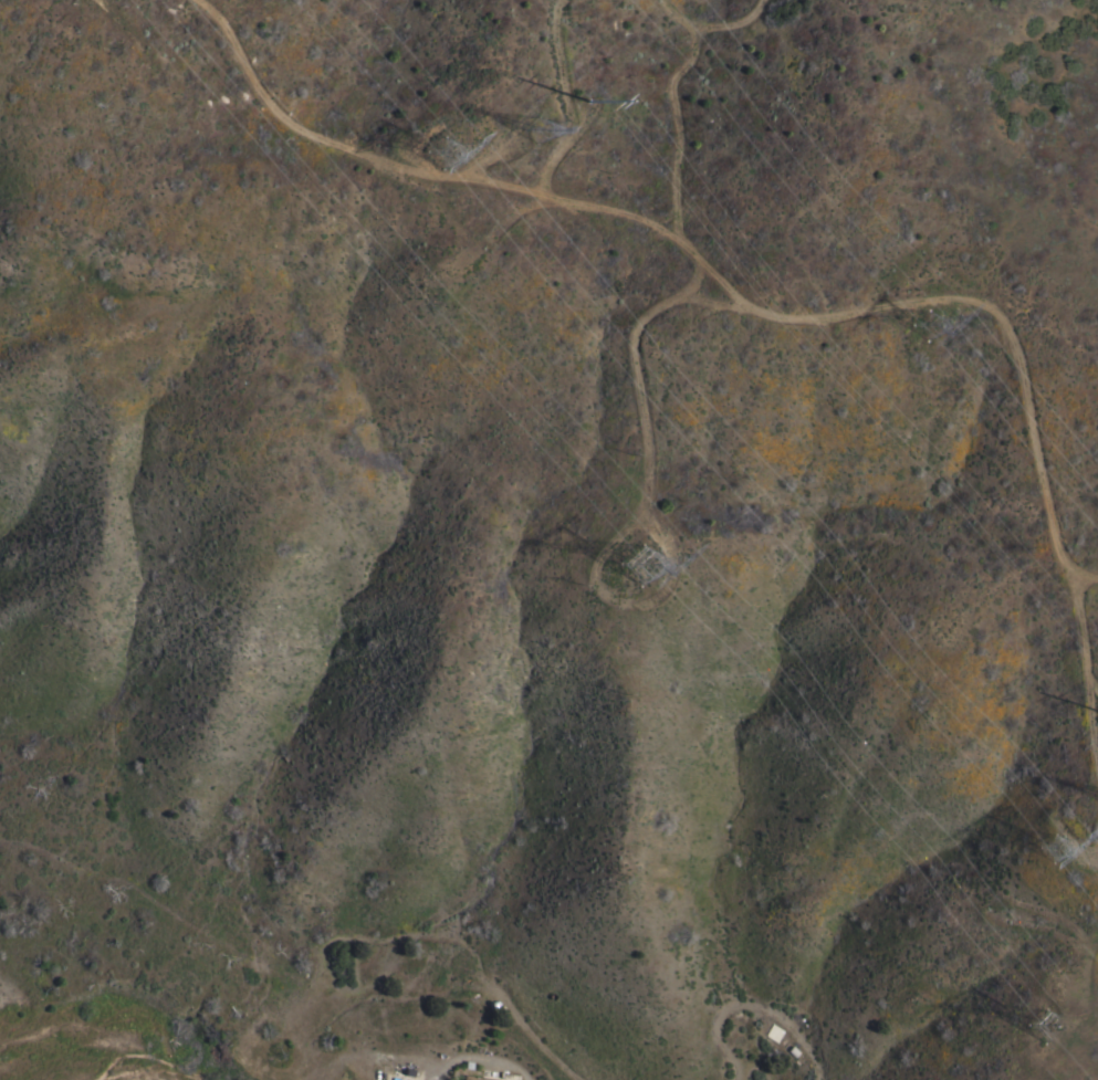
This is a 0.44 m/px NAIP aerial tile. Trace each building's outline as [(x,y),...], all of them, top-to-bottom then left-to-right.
[(775,1042),(763,1034),(771,1023),(783,1030),(775,1042)]
